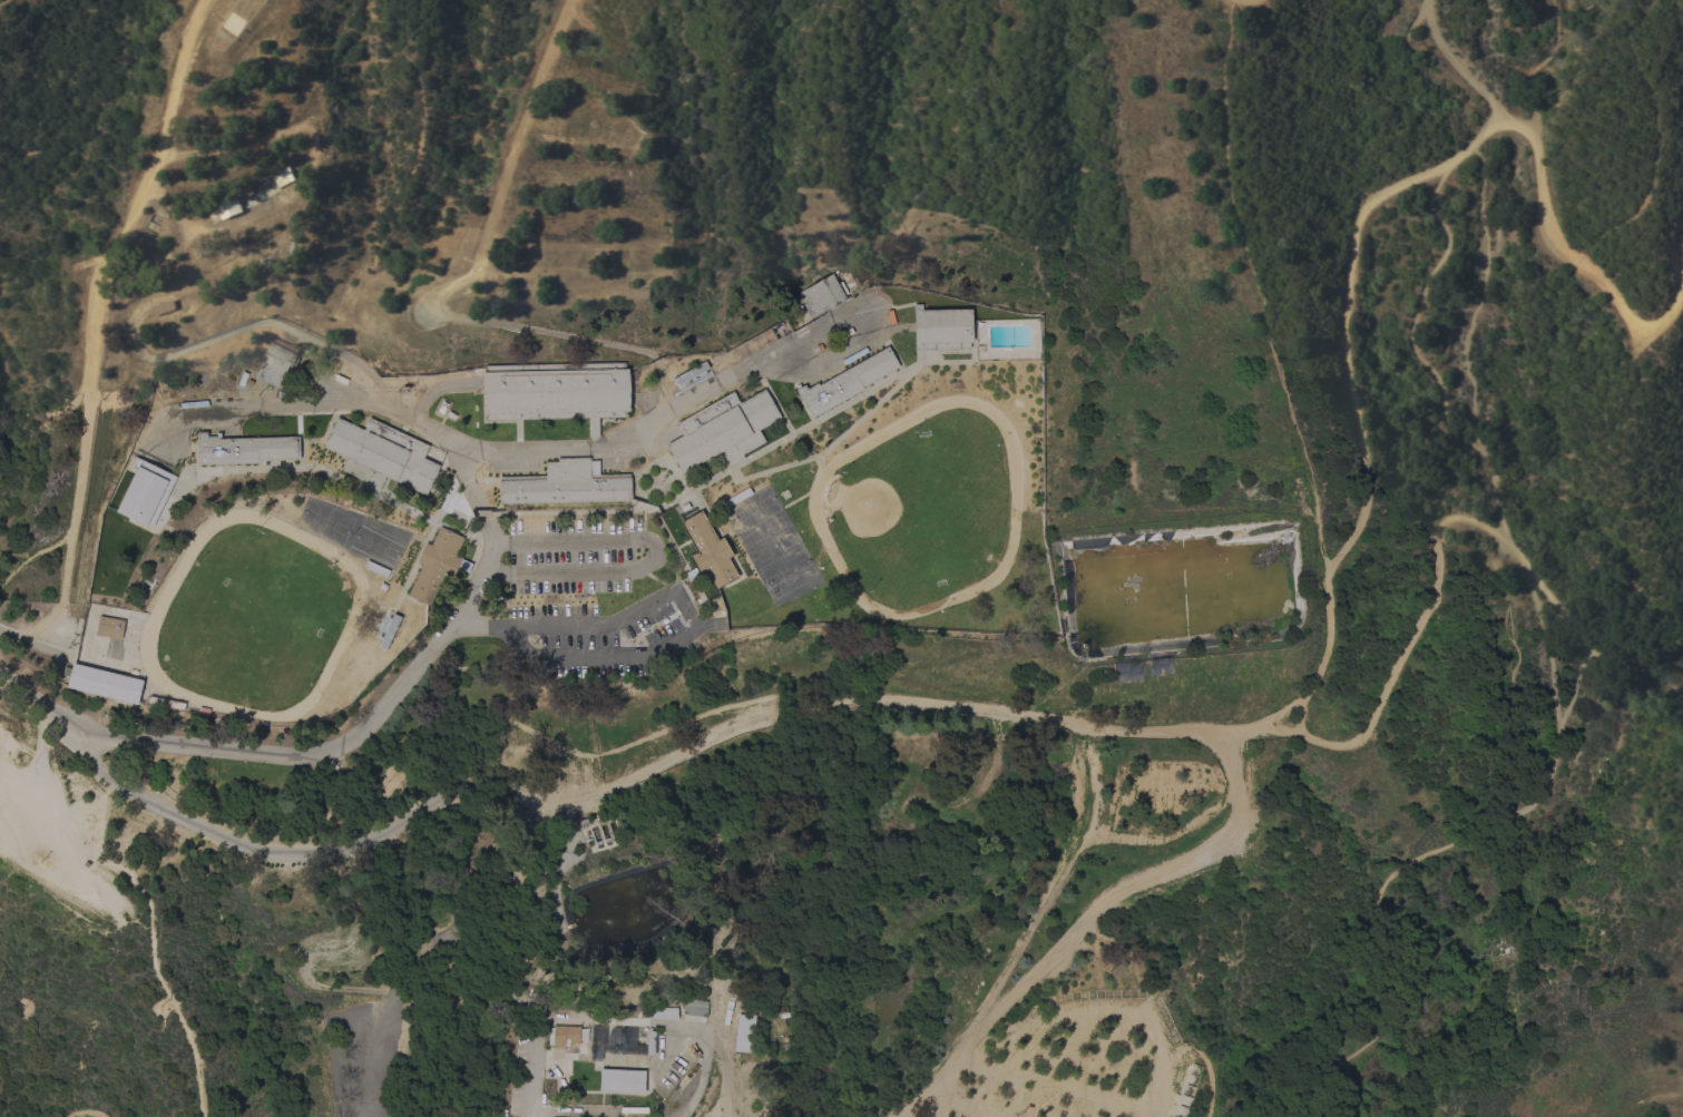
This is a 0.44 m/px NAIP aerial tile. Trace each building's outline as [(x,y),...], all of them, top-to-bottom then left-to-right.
[(296,179),(281,188),(274,175),(291,166),(296,179)] [(237,190),(252,184),(257,194),(243,200),(237,190)] [(225,221),(217,204),(238,196),(245,212),(225,221)] [(840,280),(847,292),(843,294),(845,300),(811,319),(796,293),(832,274),(836,282),(840,280)] [(653,288),(653,298),(629,298),(628,290),(653,288)] [(179,310),(155,316),(153,307),(176,300),(179,310)] [(914,351),(913,304),(922,304),(922,311),(970,310),(971,343),(969,343),(969,350),(914,351)] [(273,342),(274,343),(276,339),(301,350),(283,391),(256,379),(273,342)] [(899,366),(861,388),(862,390),(811,419),(795,390),(804,384),(806,389),(816,383),(818,385),(888,346),(899,366)] [(676,386),(675,384),(674,384),(673,382),(674,382),(672,380),(704,361),(708,369),(676,386)] [(624,363),(624,370),(628,370),(629,411),(626,412),(626,417),(597,418),(598,438),(588,438),(587,418),(486,420),(486,414),(482,414),(481,372),(485,372),(485,365),(624,363)] [(682,435),(675,424),(733,392),(740,404),(764,390),(767,395),(769,394),(771,400),(771,401),(774,408),(775,406),(777,412),(776,412),(780,418),(757,431),(764,442),(742,454),(744,459),(728,468),(721,452),(682,473),(666,444),(682,435)] [(363,430),(369,418),(428,445),(422,459),(439,467),(424,496),(385,477),(378,493),(362,486),(364,481),(341,470),(346,458),(323,448),(336,418),(363,430)] [(300,460),(256,461),(256,463),(197,466),(196,433),(207,432),(207,437),(218,437),(218,439),(299,438),(300,460)] [(151,527),(147,525),(146,527),(116,512),(137,468),(131,466),(135,458),(176,477),(151,527)] [(499,504),(499,477),(545,476),(545,462),(557,462),(557,459),(589,458),(589,461),(598,461),(598,476),(629,474),(630,501),(499,504)] [(727,508),(724,501),(748,488),(752,494),(727,508)] [(717,540),(721,538),(732,557),(727,559),(737,576),(715,589),(703,569),(687,579),(684,574),(695,568),(688,558),(697,552),(679,523),(701,511),(717,540)] [(471,564),(467,574),(456,568),(451,578),(443,575),(429,606),(408,596),(421,565),(417,562),(425,543),(430,546),(439,527),(463,538),(456,556),(461,558),(471,564)] [(389,571),(385,578),(363,568),(366,560),(389,571)] [(384,651),(378,648),(392,614),(400,617),(384,651)] [(119,620),(125,621),(120,640),(95,635),(98,615),(119,619),(119,620)] [(136,706),(66,688),(68,677),(61,675),(63,666),(70,668),(71,664),(143,680),(136,706)] [(184,704),(183,709),(148,703),(148,700),(146,700),(146,698),(148,698),(148,697),(184,704)] [(727,998),(727,992),(733,992),(732,999),(733,999),(727,1026),(723,1025),(727,998)] [(706,1023),(699,1022),(701,1017),(683,1015),(683,1019),(645,1019),(645,1016),(648,1016),(648,1008),(683,1008),(683,998),(707,1001),(706,1023)] [(737,1015),(754,1016),(751,1052),(732,1052),(737,1015)] [(579,1043),(577,1043),(577,1048),(552,1047),(552,1045),(548,1045),(548,1029),(552,1028),(552,1026),(579,1027),(579,1043)] [(654,1056),(645,1056),(646,1029),(655,1032),(654,1056)] [(644,1071),(644,1094),(598,1091),(599,1069),(644,1071)]
